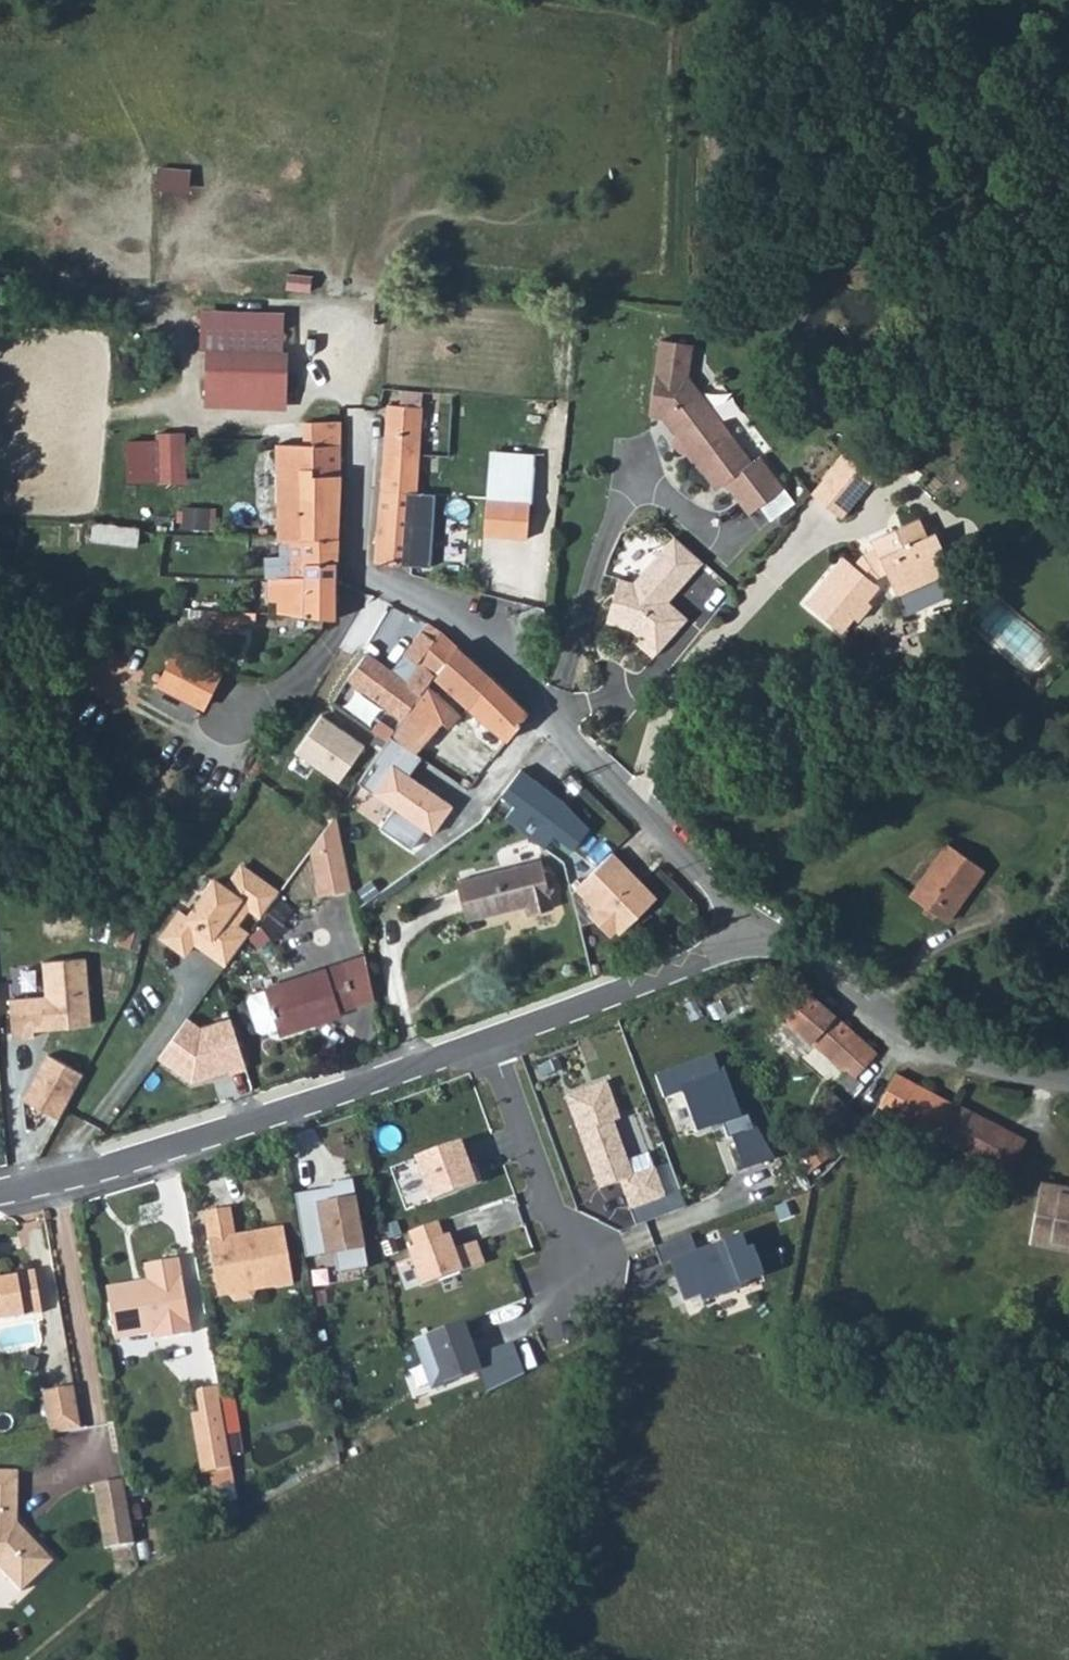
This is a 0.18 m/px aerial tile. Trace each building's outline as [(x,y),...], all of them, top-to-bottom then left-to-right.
[(287,331),(207,324),(201,401),(280,408),(287,331)] [(682,352),(656,348),(645,424),(659,426),(669,439),(669,444),(670,450),(674,456),(680,460),(686,460),(713,496),(721,490),(734,507),(769,481),(755,462),(748,468),(683,384),(685,368),(680,368),(682,352)] [(382,489),(416,493),(422,408),(389,405),(382,489)] [(275,446),(275,467),(312,466),(312,476),(341,476),(340,422),(311,423),(311,445),(275,446)] [(169,431),(149,431),(149,480),(169,480),(169,431)] [(490,450),(488,501),(531,506),(535,453),(490,450)] [(809,496),(837,520),(871,478),(843,454),(809,496)] [(275,467),(275,508),(340,509),(342,509),(341,476),(312,476),(312,466),(275,467)] [(769,481),(734,507),(744,520),(779,493),(769,481)] [(376,563),(430,568),(436,495),(416,493),(382,489),(376,563)] [(531,506),(488,501),(484,539),(527,543),(531,506)] [(275,534),(275,540),(340,541),(340,509),(275,508),(275,534)] [(93,522),(91,542),(138,547),(140,527),(93,522)] [(904,616),(949,594),(933,559),(940,555),(931,534),(923,538),(916,522),(868,542),(873,552),(860,557),(850,568),(840,560),(803,605),(838,634),(850,619),(854,623),(867,608),(863,604),(875,589),(870,584),(875,577),(883,574),(904,616)] [(619,578),(606,621),(629,628),(633,624),(639,630),(636,634),(639,637),(635,642),(652,657),(687,619),(668,601),(703,562),(675,536),(633,582),(619,578)] [(269,578),(305,579),(305,561),(339,562),(340,541),(275,540),(265,540),(265,578),(269,578)] [(269,603),(278,604),(279,614),(337,621),(339,580),(339,562),(305,561),(305,579),(269,578),(269,603)] [(985,597),(962,620),(1017,678),(1044,650),(985,597)] [(257,626),(258,610),(220,607),(218,623),(257,626)] [(633,624),(629,628),(636,634),(639,630),(633,624)] [(345,677),(401,720),(425,689),(432,680),(434,676),(416,663),(434,638),(422,628),(391,670),(365,651),(345,677)] [(416,663),(434,676),(459,647),(441,631),(434,638),(416,663)] [(432,680),(467,709),(493,676),(459,647),(434,676),(432,680)] [(179,648),(159,684),(202,707),(222,671),(179,648)] [(467,709),(504,740),(526,715),(529,711),(493,676),(467,709)] [(459,718),(425,689),(401,720),(389,737),(414,754),(441,727),(448,732),(459,718)] [(414,754),(389,737),(358,783),(397,809),(384,829),(413,849),(426,829),(435,834),(453,806),(409,777),(421,758),(414,754)] [(565,797),(522,765),(503,791),(516,803),(506,816),(547,846),(557,835),(576,848),(592,824),(565,797)] [(334,815),(309,849),(319,897),(351,890),(339,838),(334,815)] [(1068,847),(1068,820),(1059,842),(1066,846),(1068,847)] [(909,895),(947,922),(984,869),(946,842),(909,895)] [(660,894),(616,849),(577,887),(596,905),(590,912),(618,938),(660,894)] [(456,879),(466,920),(526,905),(528,913),(553,905),(548,885),(555,882),(556,877),(554,871),(550,867),(544,868),(541,856),(456,879)] [(260,916),(277,893),(240,866),(224,888),(213,880),(186,917),(179,911),(160,937),(183,953),(191,943),(194,939),(204,947),(203,949),(225,964),(247,934),(233,925),(247,907),(260,916)] [(204,947),(194,939),(191,943),(202,951),(203,949),(204,947)] [(373,995),(364,953),(342,960),(355,1001),(373,995)] [(84,959),(41,961),(43,997),(7,999),(9,1040),(31,1038),(30,1030),(30,1023),(38,1023),(45,1029),(88,1027),(84,959)] [(342,960),(264,987),(265,991),(251,996),(248,1001),(257,1031),(262,1033),(277,1029),(278,1033),(312,1022),(309,1015),(355,1001),(342,960)] [(876,1054),(805,990),(781,1016),(843,1071),(836,1079),(855,1096),(863,1086),(855,1078),(876,1054)] [(191,1014),(160,1057),(177,1068),(195,1082),(249,1064),(232,1015),(203,1024),(191,1014)] [(716,1051),(658,1073),(667,1097),(684,1091),(701,1132),(724,1124),(730,1136),(734,1135),(747,1168),(777,1158),(761,1125),(755,1127),(750,1112),(743,1115),(728,1071),(724,1072),(716,1051)] [(42,1057),(17,1099),(51,1120),(77,1078),(42,1057)] [(1007,1175),(1024,1141),(894,1073),(876,1106),(915,1126),(933,1136),(1007,1175)] [(668,1195),(658,1165),(636,1172),(619,1119),(624,1116),(609,1081),(567,1095),(602,1188),(622,1181),(633,1208),(668,1195)] [(926,1150),(933,1136),(915,1126),(907,1140),(926,1150)] [(418,1156),(434,1198),(478,1182),(463,1140),(418,1156)] [(1040,1181),(1035,1213),(1054,1216),(1050,1240),(1068,1244),(1068,1193),(1059,1191),(1061,1185),(1040,1181)] [(370,1265),(359,1195),(356,1182),(299,1192),(309,1255),(328,1252),(328,1255),(336,1254),(340,1270),(370,1265)] [(1061,1185),(1059,1191),(1068,1193),(1068,1186),(1061,1185)] [(230,1205),(204,1210),(218,1293),(229,1291),(234,1295),(252,1292),(255,1287),(293,1281),(284,1225),(249,1231),(247,1239),(237,1241),(235,1233),(230,1205)] [(1035,1213),(1029,1243),(1068,1250),(1068,1244),(1050,1240),(1054,1216),(1035,1213)] [(424,1285),(487,1262),(480,1240),(458,1247),(452,1232),(447,1234),(441,1218),(411,1229),(416,1244),(409,1247),(424,1285)] [(249,1231),(235,1233),(237,1241),(247,1239),(249,1231)] [(665,1263),(673,1260),(688,1298),(703,1293),(706,1299),(745,1284),(742,1281),(767,1271),(758,1244),(750,1247),(744,1232),(699,1249),(693,1231),(658,1244),(665,1263)] [(154,1336),(191,1329),(179,1255),(144,1261),(147,1277),(106,1284),(113,1323),(129,1320),(132,1333),(153,1329),(154,1336)] [(42,1310),(35,1269),(0,1276),(0,1317),(42,1310)] [(467,1319),(416,1338),(434,1388),(482,1370),(489,1391),(527,1370),(517,1339),(480,1353),(467,1319)] [(129,1320),(113,1323),(115,1335),(132,1333),(129,1320)] [(40,1386),(47,1428),(78,1423),(72,1380),(40,1386)] [(195,1386),(199,1408),(221,1404),(220,1398),(217,1383),(195,1386)] [(233,1396),(220,1398),(221,1404),(225,1430),(239,1428),(233,1396)] [(225,1430),(221,1404),(199,1408),(209,1468),(231,1464),(225,1430)] [(209,1468),(199,1408),(191,1409),(201,1469),(209,1468)] [(208,1470),(211,1484),(237,1479),(235,1465),(208,1470)] [(0,1468),(0,1483),(17,1484),(17,1468),(0,1468)] [(134,1538),(123,1474),(93,1479),(99,1513),(106,1512),(110,1534),(103,1535),(105,1543),(134,1538)] [(0,1483),(0,1566),(21,1588),(52,1558),(30,1535),(23,1534),(16,1527),(16,1520),(17,1484),(0,1483)] [(106,1512),(99,1513),(103,1535),(110,1534),(106,1512)] [(30,1535),(16,1520),(16,1527),(23,1534),(30,1535)]
